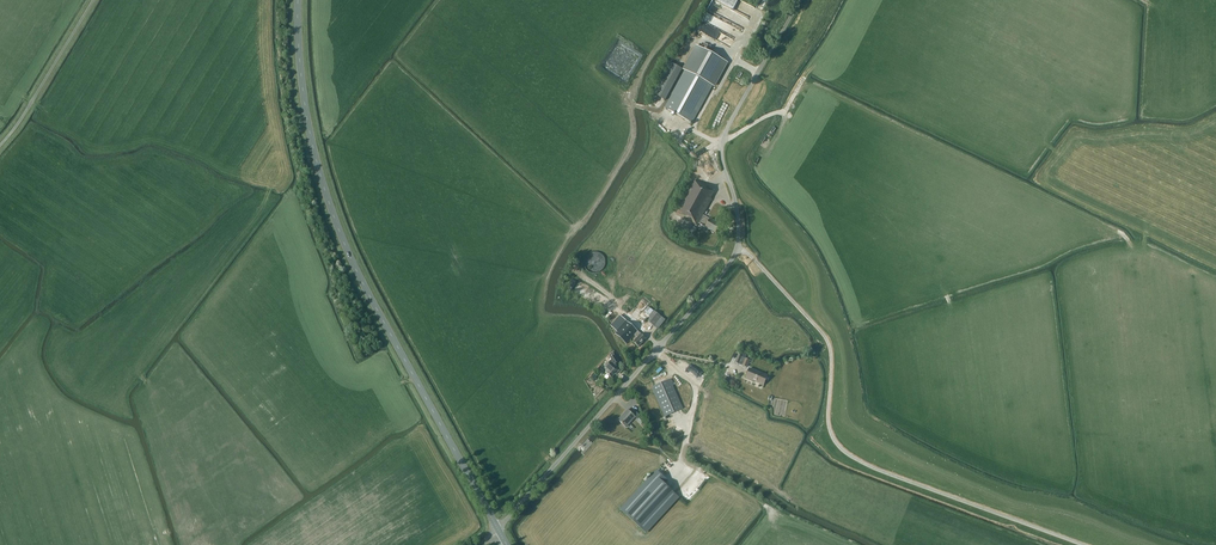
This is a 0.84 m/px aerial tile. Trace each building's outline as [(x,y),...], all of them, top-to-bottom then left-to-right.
[(710,11),(721,16),(726,6),(715,1),(710,11)] [(707,11),(697,29),(728,44),(732,35),(718,28),(721,23),(723,20),(707,11)] [(712,85),(713,86),(727,62),(697,46),(683,70),(685,71),(665,108),(692,123),(712,85)] [(670,62),(652,93),(665,100),(682,68),(670,62)] [(697,226),(698,223),(705,227),(716,233),(720,225),(709,219),(702,215),(712,199),(710,198),(714,192),(695,181),(676,215),(697,226)] [(689,233),(694,235),(697,228),(692,225),(689,233)] [(585,267),(601,271),(606,255),(590,250),(585,267)] [(585,284),(577,281),(574,292),(582,295),(585,284)] [(654,311),(646,320),(657,329),(665,320),(654,311)] [(633,342),(638,347),(646,338),(620,315),(610,326),(617,332),(615,334),(627,344),(634,335),(637,337),(633,342)] [(742,357),(737,355),(734,362),(742,366),(745,359),(741,357),(742,357)] [(745,358),(742,366),(747,368),(750,360),(745,358)] [(615,364),(611,359),(609,361),(603,368),(606,372),(612,378),(615,373),(616,374),(619,370),(615,367),(616,365),(615,364)] [(749,368),(745,378),(763,385),(767,376),(749,368)] [(652,387),(665,417),(683,409),(673,386),(674,385),(671,379),(652,387)] [(774,406),(773,413),(785,416),(788,401),(774,397),(772,406),(774,406)] [(637,418),(640,415),(634,410),(631,413),(628,410),(618,420),(626,427),(635,417),(637,418)] [(657,471),(621,510),(645,532),(678,497),(664,484),(668,480),(657,471)]
